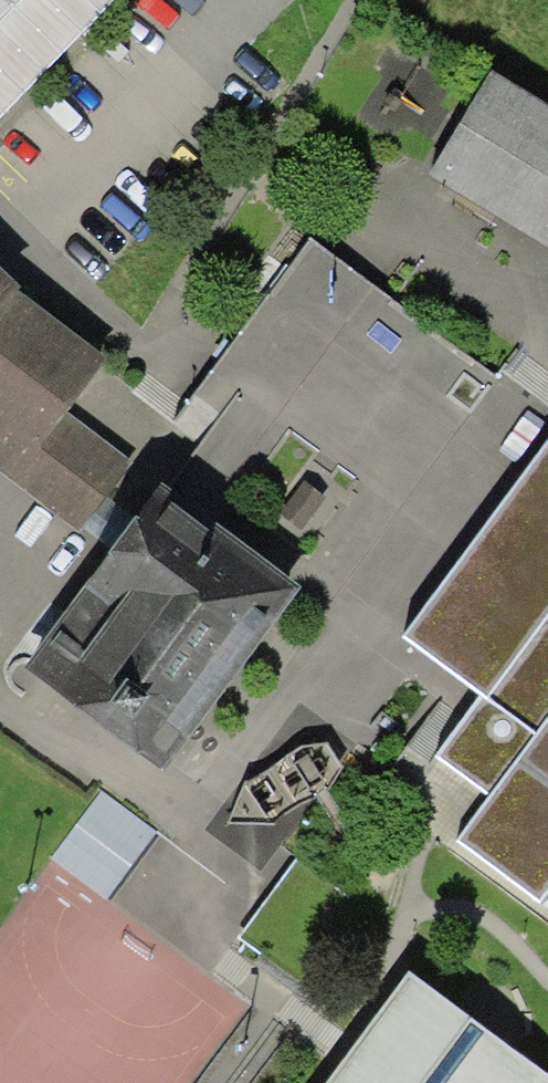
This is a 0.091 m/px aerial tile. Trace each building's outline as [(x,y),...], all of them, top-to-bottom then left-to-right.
[(490,68),(426,173),(547,248),(547,103),(490,68)] [(310,243),(204,387),(229,405),(170,485),(389,646),(547,430),(547,418),(310,243)] [(135,513),(158,483),(66,410),(99,365),(108,354),(19,284),(0,266),(0,476),(78,535),(107,496),(135,513)] [(408,637),(485,695),(439,756),(488,793),(453,839),(542,906),(547,898),(547,445),(408,637)] [(300,584),(160,480),(158,483),(135,513),(23,665),(163,769),(300,584)] [(410,970),(326,1082),(547,1082),(547,1073),(410,970)]
